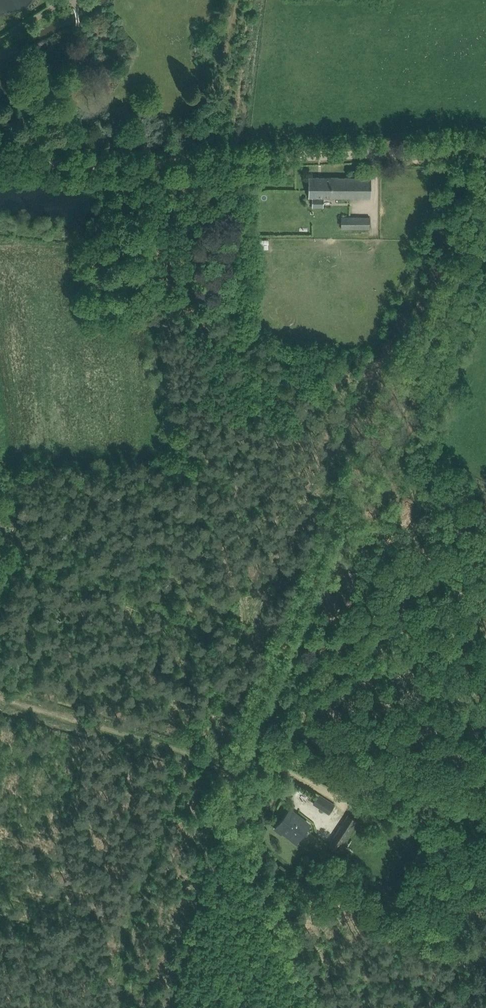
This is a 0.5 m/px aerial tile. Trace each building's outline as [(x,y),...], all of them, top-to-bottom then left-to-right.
[(312,197),(312,207),(324,207),(324,197),(371,198),(371,178),(309,177),(309,197),(312,197)] [(358,229),(358,217),(341,217),(341,229),(358,229)] [(312,804),(328,814),(335,804),(319,794),(312,804)] [(286,833),(296,840),(308,824),(294,814),(291,819),(286,815),(276,828),(282,833),(284,830),(287,832),(286,833)] [(327,845),(338,852),(358,821),(348,814),(327,845)]
